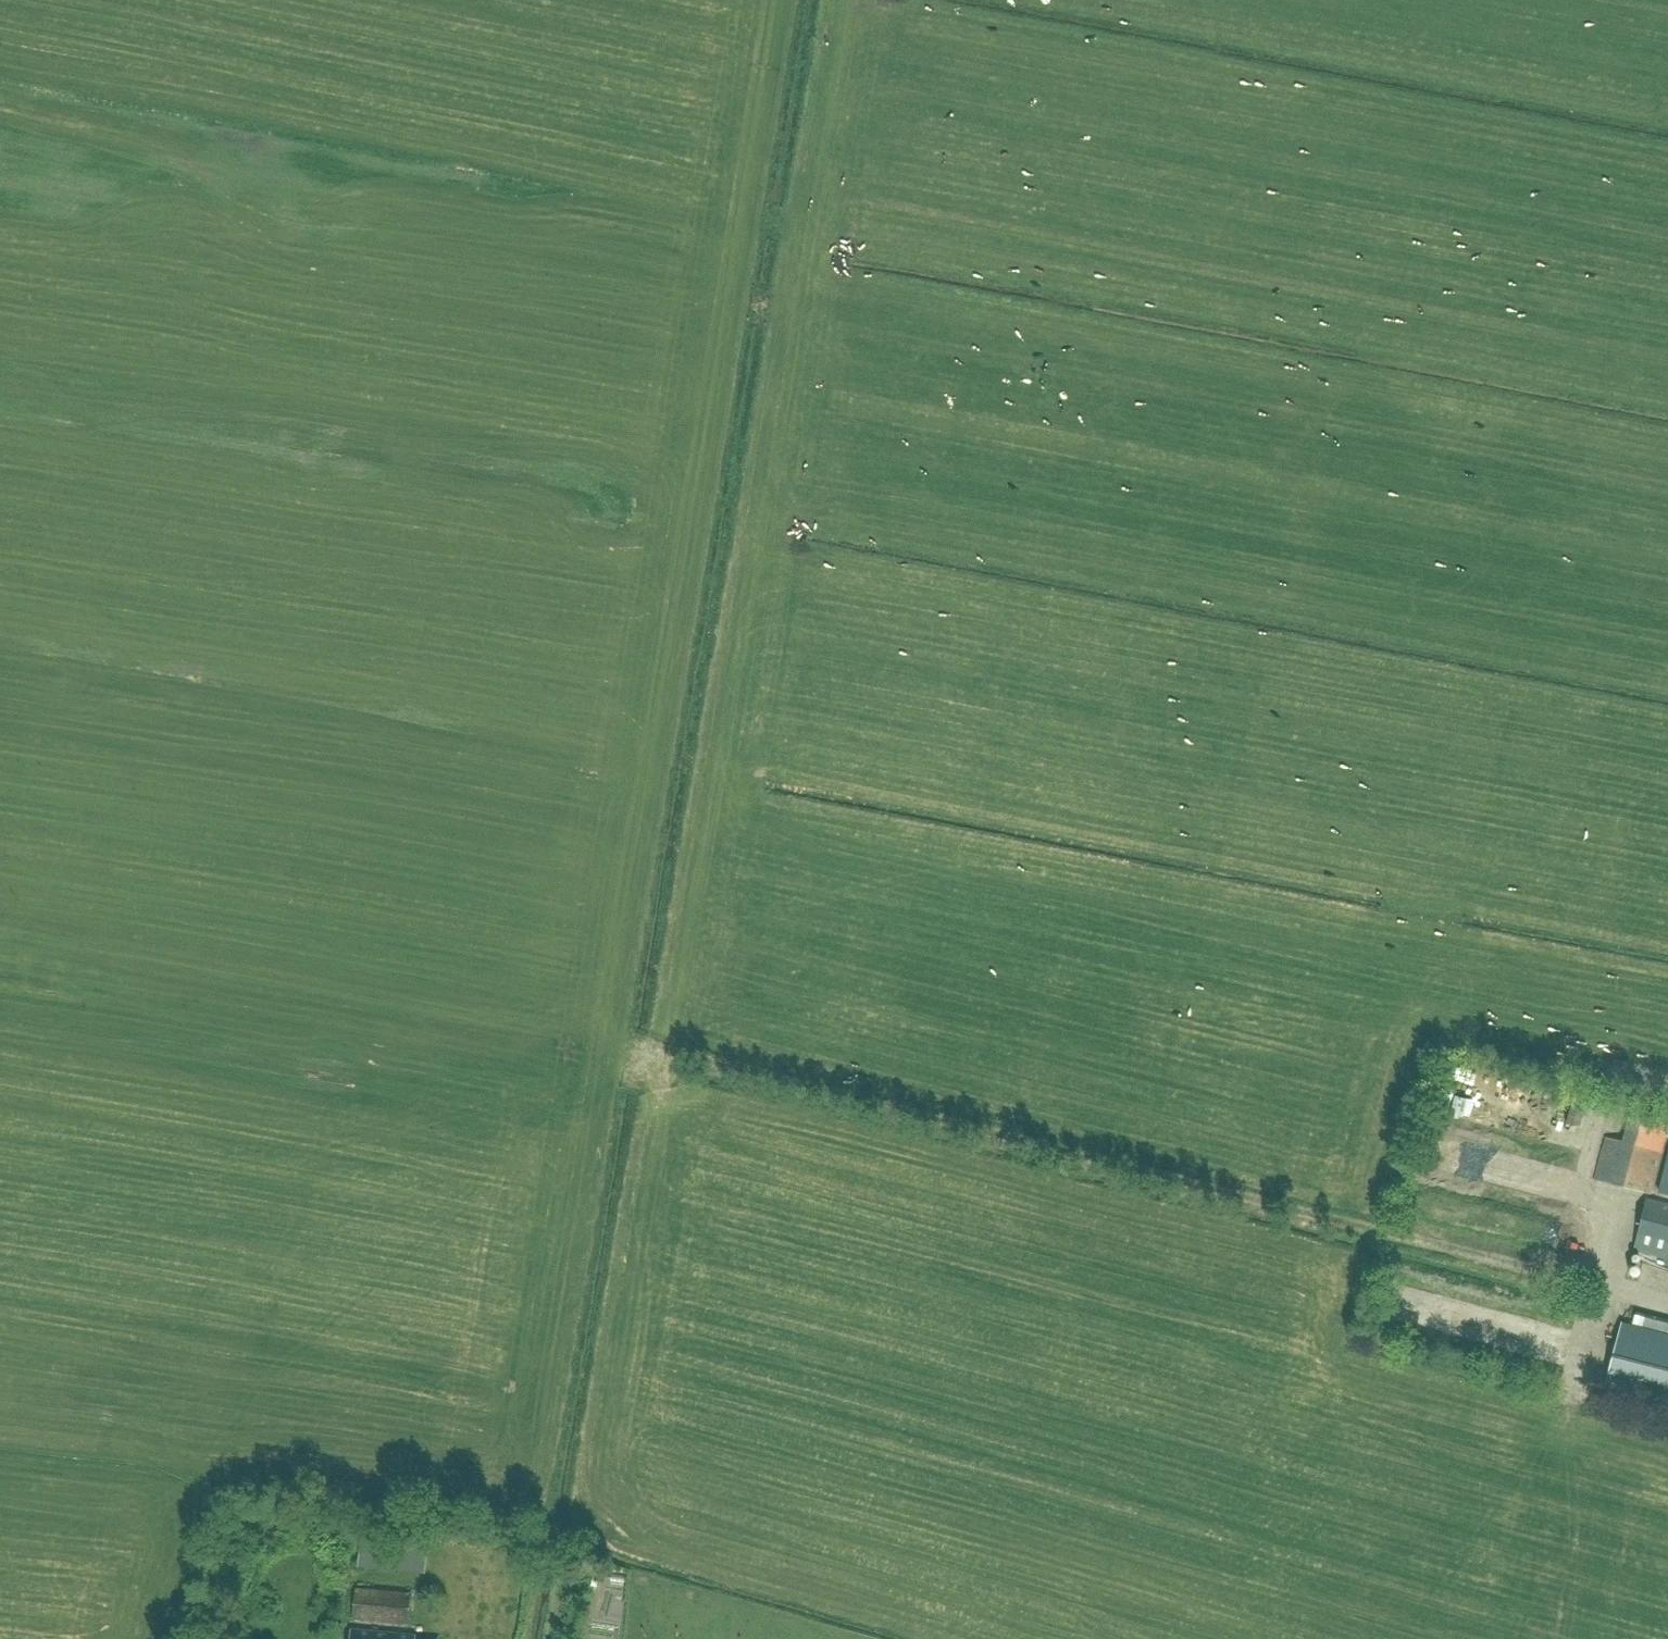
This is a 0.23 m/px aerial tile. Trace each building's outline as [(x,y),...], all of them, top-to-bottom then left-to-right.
[(1662,1154),(1667,1130),(1667,1118),(1631,1109),(1622,1143),(1604,1139),(1593,1180),(1652,1195),(1662,1154)] [(1658,1193),(1667,1196),(1667,1154),(1658,1193)] [(1646,1200),(1633,1249),(1667,1259),(1667,1206),(1646,1200)] [(1622,1324),(1603,1397),(1667,1413),(1667,1336),(1622,1324)] [(369,1543),(370,1569),(419,1567),(417,1541),(369,1543)] [(408,1625),(411,1593),(355,1590),(352,1620),(408,1625)]
